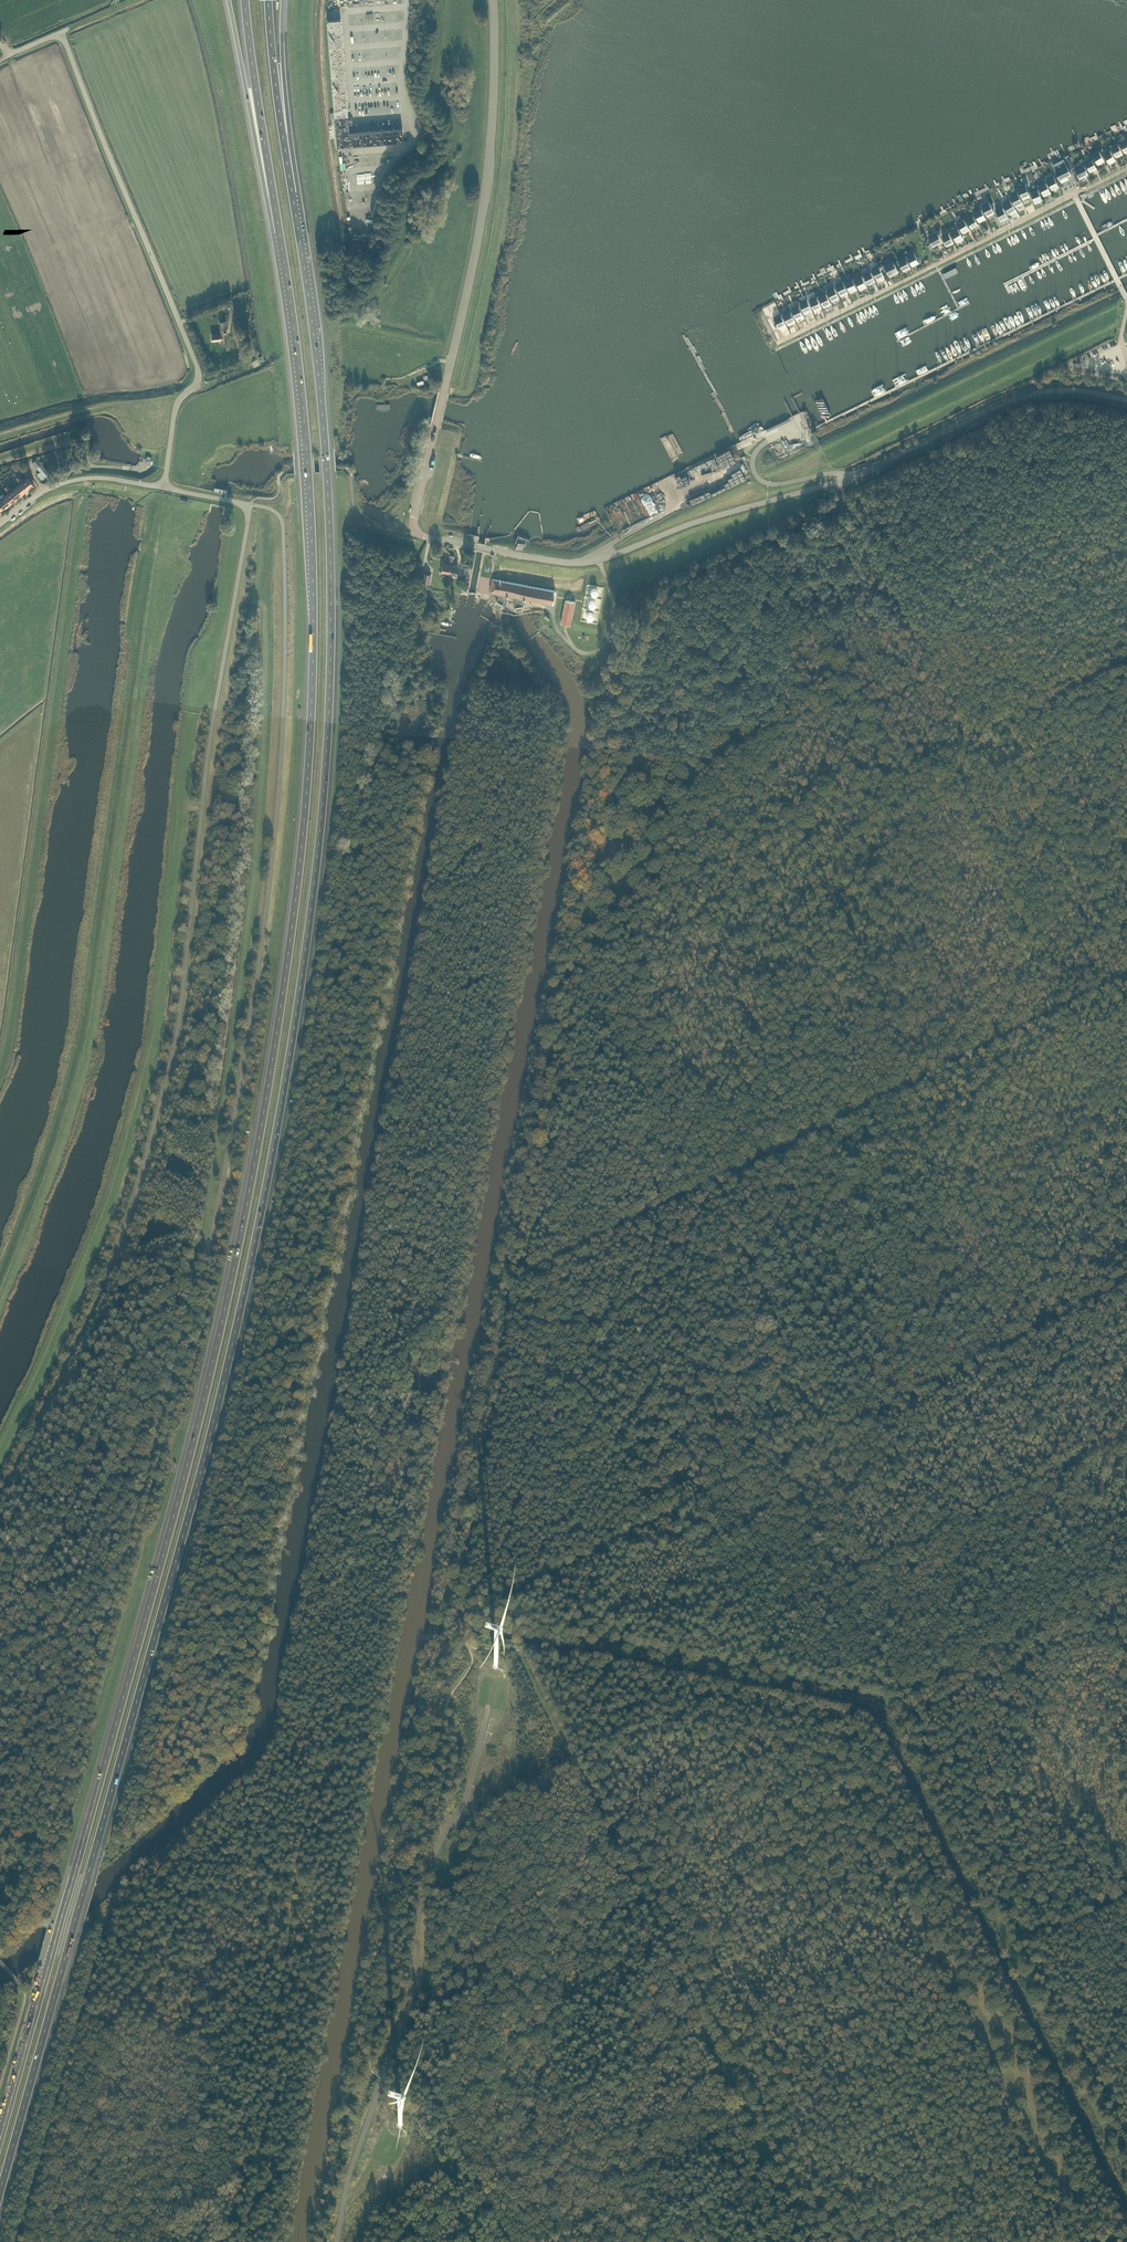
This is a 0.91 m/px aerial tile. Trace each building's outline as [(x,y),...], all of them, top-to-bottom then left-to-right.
[(341,20),(328,21),(337,147),(403,142),(402,128),(349,132),(341,20)] [(1113,150),(1116,156),(1123,153),(1118,143),(1112,146),(1111,145),(1109,146),(1112,150),(1113,150)] [(1103,154),(1109,163),(1116,159),(1110,150),(1103,154)] [(1092,155),(1098,164),(1104,160),(1098,151),(1092,155)] [(1087,166),(1090,171),(1097,168),(1092,158),(1086,161),(1085,159),(1083,161),(1086,167),(1087,166)] [(1053,165),(1060,180),(1071,174),(1064,160),(1053,165)] [(1082,175),(1083,176),(1086,175),(1086,173),(1088,172),(1083,164),(1078,166),(1077,165),(1074,167),(1079,177),(1082,175)] [(1047,179),(1046,180),(1048,184),(1049,183),(1052,190),(1053,189),(1052,189),(1058,186),(1058,187),(1059,186),(1053,175),(1053,176),(1047,179),(1047,178),(1047,179)] [(1045,180),(1038,184),(1044,197),(1051,193),(1045,180)] [(1018,188),(1017,188),(1018,191),(1020,190),(1023,198),(1023,197),(1029,195),(1029,196),(1030,195),(1025,185),(1025,184),(1025,185),(1019,187),(1019,186),(1018,187),(1018,188)] [(1031,192),(1029,192),(1031,197),(1033,196),(1035,202),(1036,202),(1035,202),(1041,199),(1042,200),(1037,188),(1037,189),(1031,191),(1031,192)] [(1017,192),(1009,196),(1010,197),(1011,200),(1013,200),(1016,206),(1016,205),(1022,202),(1022,203),(1023,203),(1018,193),(1017,192)] [(1003,204),(1002,204),(1005,209),(1006,208),(1010,214),(1010,213),(1015,209),(1016,210),(1009,199),(1009,200),(1004,203),(1003,203),(1003,204)] [(982,205),(981,206),(983,210),(984,210),(988,216),(988,215),(993,212),(994,213),(994,212),(989,201),(988,201),(988,202),(983,205),(982,204),(982,205)] [(996,209),(1001,220),(1002,220),(1001,220),(1007,217),(1008,217),(1002,206),(1002,207),(996,210),(996,209)] [(974,211),(979,221),(986,218),(981,208),(974,211)] [(966,219),(972,228),(978,224),(973,215),(966,219)] [(957,222),(963,233),(964,232),(963,232),(969,228),(969,229),(970,229),(969,228),(967,225),(963,218),(963,219),(957,222)] [(951,231),(957,242),(958,242),(957,241),(963,238),(964,238),(957,227),(957,228),(952,231),(951,231)] [(937,232),(928,236),(933,246),(940,243),(939,241),(941,240),(938,233),(937,232)] [(949,242),(950,244),(953,242),(948,232),(942,235),(946,244),(949,242)] [(911,254),(907,256),(912,266),(920,262),(918,257),(917,258),(914,254),(911,255),(911,254)] [(899,259),(898,259),(904,271),(904,270),(910,267),(905,256),(904,256),(905,257),(899,260),(899,259)] [(882,266),(885,270),(887,269),(890,275),(898,271),(893,260),(892,260),(892,261),(885,265),(884,264),(884,265),(882,266)] [(872,269),(871,269),(873,274),(874,273),(877,279),(878,279),(878,278),(883,276),(884,276),(879,265),(878,265),(873,268),(872,268),(872,269)] [(864,273),(863,273),(869,285),(869,284),(875,281),(876,281),(870,270),(870,271),(864,274),(864,273)] [(855,279),(854,280),(856,284),(857,283),(860,289),(861,289),(866,286),(867,286),(861,275),(861,276),(856,279),(855,278),(855,279)] [(845,281),(844,282),(846,286),(847,285),(850,292),(851,292),(850,291),(856,288),(857,289),(852,277),(851,278),(852,278),(846,281),(845,280),(845,281)] [(836,285),(835,285),(837,289),(838,289),(841,295),(842,295),(841,294),(847,292),(848,292),(843,281),(842,281),(837,284),(836,284),(836,285)] [(827,290),(826,291),(828,295),(829,294),(833,301),(833,300),(838,297),(839,298),(839,297),(834,286),(833,286),(833,287),(828,290),(827,289),(827,290)] [(819,296),(818,297),(820,301),(821,300),(824,307),(825,306),(830,303),(831,303),(825,292),(825,293),(819,296),(819,295),(819,296)] [(804,301),(797,304),(800,315),(808,313),(804,301)] [(813,301),(807,304),(812,314),(817,311),(813,301)] [(795,308),(789,311),(794,322),(800,318),(795,308)] [(785,311),(779,314),(785,325),(791,322),(785,311)] [(775,313),(769,316),(774,327),(781,323),(775,313)] [(227,343),(225,323),(225,321),(219,321),(220,334),(211,334),(212,340),(221,339),(221,343),(227,343)] [(812,399),(824,422),(833,418),(821,394),(812,399)] [(391,403),(375,403),(375,406),(375,412),(391,412),(391,403)] [(39,471),(36,473),(39,477),(42,480),(50,474),(37,458),(32,462),(39,471)] [(27,490),(33,485),(27,478),(24,481),(19,475),(17,477),(27,490)] [(21,494),(27,490),(17,477),(15,478),(19,484),(16,487),(21,494)] [(21,494),(16,487),(12,490),(7,484),(5,486),(16,499),(21,494)] [(10,504),(16,499),(5,486),(3,488),(8,494),(4,496),(10,504)] [(10,504),(4,496),(0,500),(0,508),(2,510),(4,508),(10,504)] [(648,508),(643,510),(645,515),(654,512),(650,500),(645,502),(648,508)] [(449,573),(452,556),(449,555),(448,560),(449,561),(449,564),(443,563),(441,571),(442,572),(441,573),(442,574),(445,575),(445,574),(446,572),(449,573)] [(452,556),(449,573),(456,574),(458,565),(452,564),(452,561),(454,562),(455,556),(452,556)] [(422,583),(429,584),(431,574),(424,573),(422,583)] [(491,590),(553,602),(555,590),(492,579),(491,590)] [(561,623),(570,625),(574,601),(566,600),(561,623)] [(587,610),(582,613),(585,618),(590,615),(587,610)]
